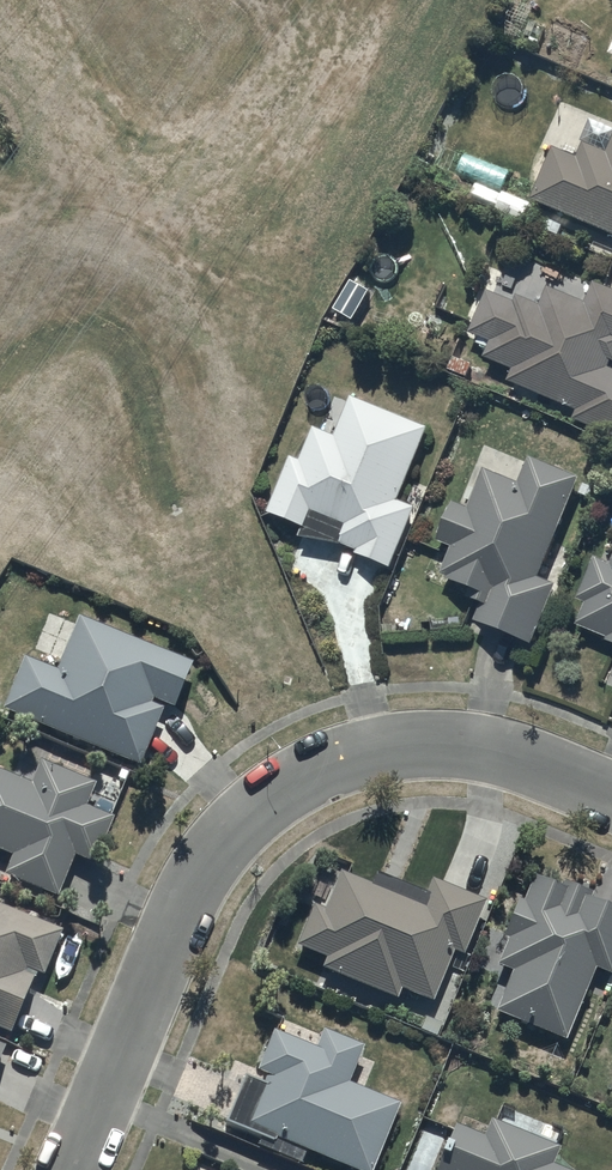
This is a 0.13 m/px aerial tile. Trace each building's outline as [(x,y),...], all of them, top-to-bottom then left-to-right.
[(533,206),(611,242),(611,148),(605,163),(583,153),(576,168),(554,158),(533,206)] [(507,389),(576,420),(573,427),(611,445),(611,376),(611,375),(611,373),(611,297),(594,289),(585,310),(549,294),(540,314),(516,303),(513,311),(488,300),(469,341),(491,350),(484,365),(512,377),(507,389)] [(428,436),(352,405),(335,446),(313,437),(300,469),(291,466),(267,524),(304,539),(312,519),(348,533),(341,552),(359,560),(356,566),(392,581),(418,516),(398,508),(428,436)] [(579,488),(529,466),(518,492),(487,478),(469,518),(455,512),(438,550),(453,556),(442,581),(452,585),(449,593),(476,605),(473,613),(481,616),(474,632),(529,656),(556,595),(537,586),(579,488)] [(610,572),(594,565),(576,609),(585,612),(578,632),(609,644),(607,649),(611,651),(611,567),(610,572)] [(22,666),(0,718),(139,775),(164,713),(174,717),(192,671),(79,625),(56,680),(22,666)] [(0,781),(0,861),(11,865),(2,884),(54,908),(73,865),(91,873),(112,827),(86,815),(95,794),(40,769),(29,794),(0,781)] [(370,896),(339,883),(323,921),(312,916),(295,956),(326,969),(322,978),(395,1009),(399,999),(430,1013),(452,961),(461,965),(483,912),(428,889),(422,904),(374,885),(370,896)] [(560,897),(532,886),(523,909),(519,907),(502,948),(506,950),(497,974),(512,980),(496,1021),(567,1049),(595,977),(610,983),(611,977),(611,918),(589,909),(591,903),(562,892),(560,897)] [(0,914),(0,1038),(9,1041),(34,982),(42,986),(61,939),(0,914)] [(242,1089),(224,1135),(275,1155),(276,1150),(327,1169),(376,1169),(398,1114),(347,1094),(362,1055),(322,1039),(314,1060),(273,1044),(256,1083),(267,1088),(263,1097),(242,1089)] [(490,1128),(483,1144),(455,1133),(440,1169),(552,1169),(558,1155),(490,1128)]
